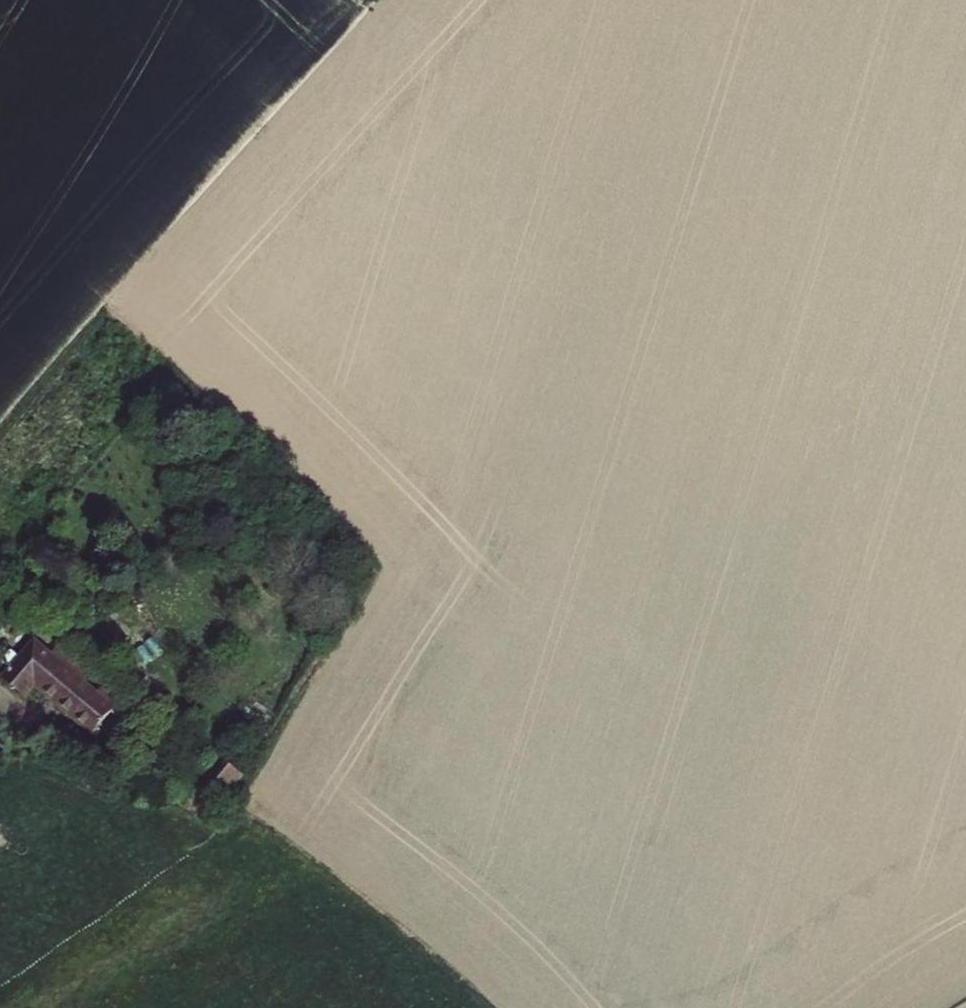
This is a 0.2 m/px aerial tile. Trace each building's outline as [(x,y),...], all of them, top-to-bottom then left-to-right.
[(34,641),(2,680),(27,702),(36,692),(92,739),(117,711),(115,709),(98,694),(87,685),(52,656),(34,641)] [(60,646),(52,656),(87,685),(95,675),(60,646)] [(104,685),(98,694),(115,709),(122,700),(104,685)] [(244,777),(226,763),(200,793),(218,808),(244,777)]
